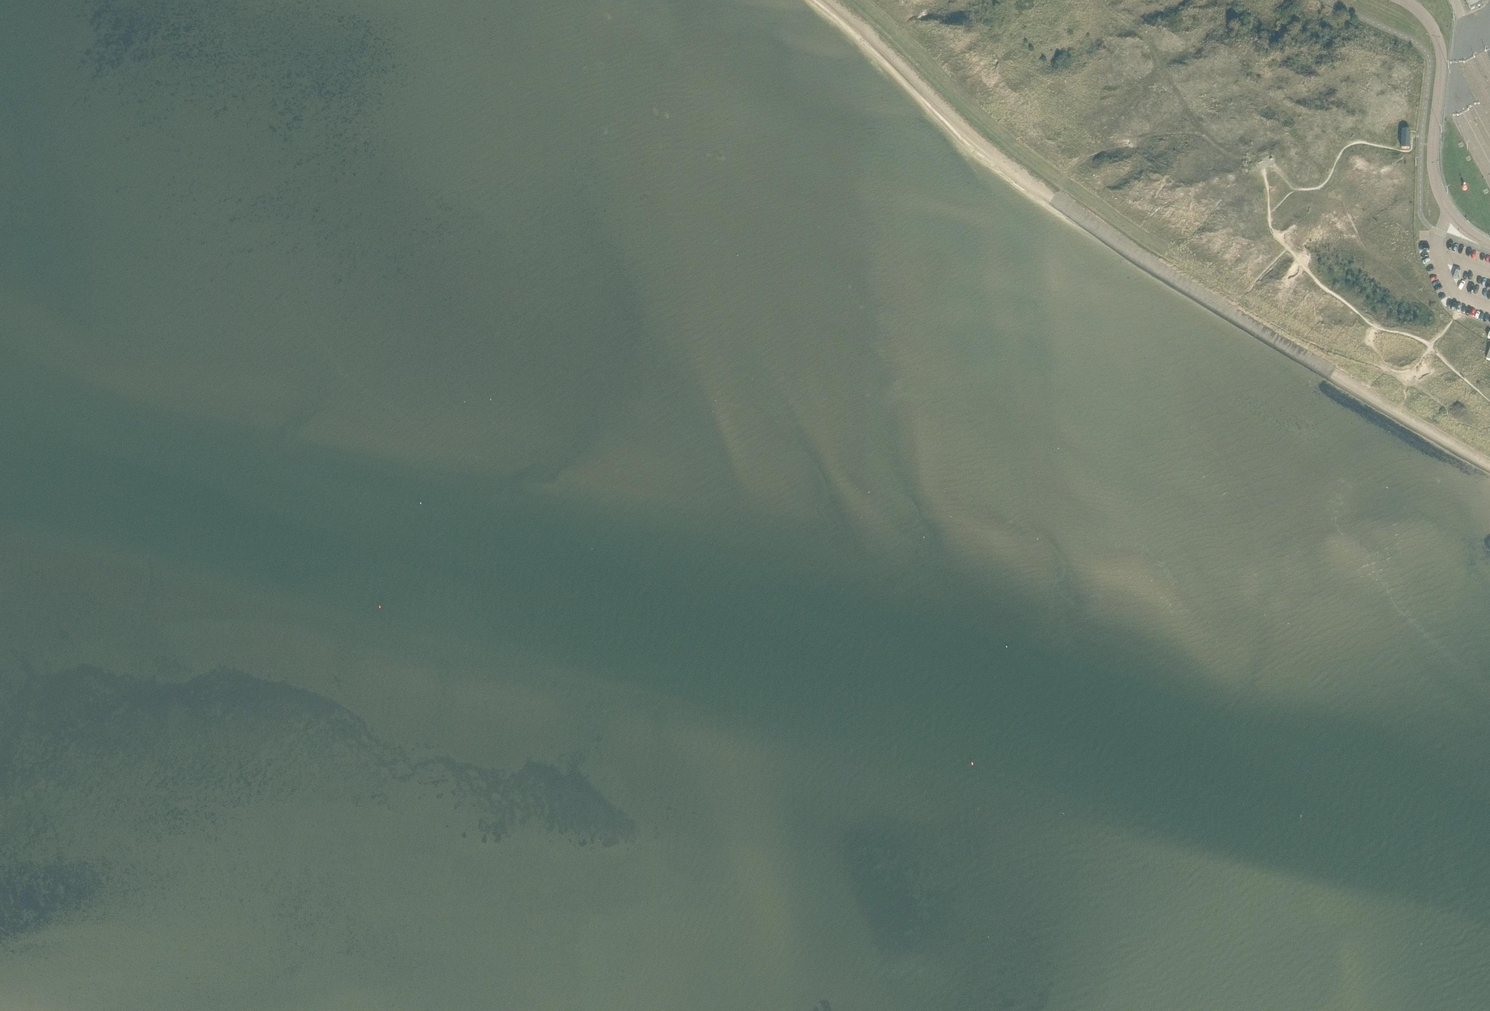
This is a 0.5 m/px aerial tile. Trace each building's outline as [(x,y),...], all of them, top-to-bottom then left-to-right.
[(1484,1),(1483,0),(1463,0),(1468,9),(1484,1)] [(1402,130),(1402,148),(1410,148),(1411,131),(1402,130)]
